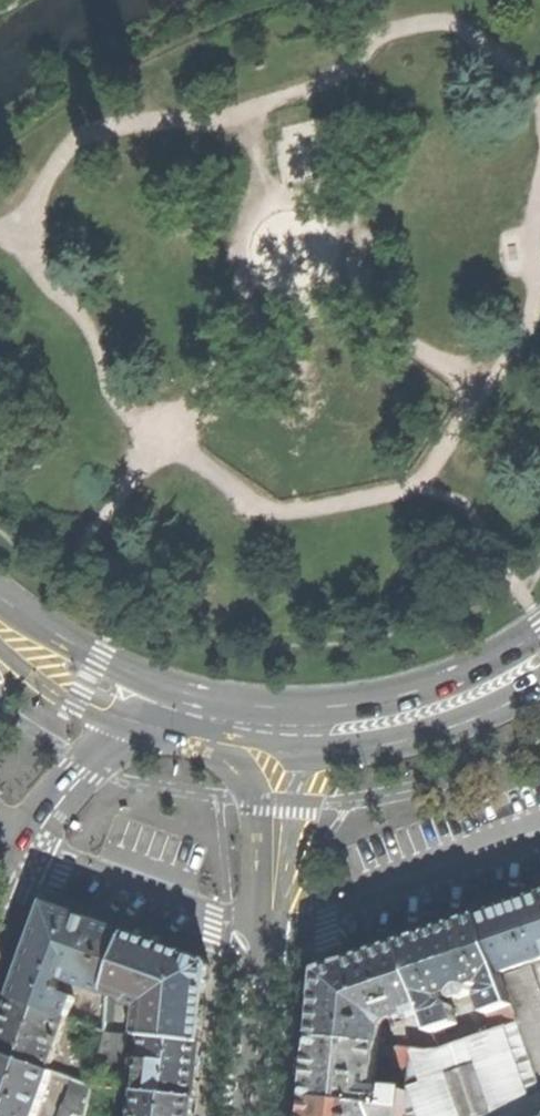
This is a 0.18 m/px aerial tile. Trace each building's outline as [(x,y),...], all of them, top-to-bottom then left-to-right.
[(480,916),(500,973),(539,959),(539,894),(514,903),(480,916)] [(108,992),(128,934),(47,905),(29,952),(13,998),(67,1018),(74,998),(74,996),(56,990),(61,978),(107,994),(108,992)] [(438,930),(401,943),(425,1009),(433,1032),(458,1023),(452,1007),(448,1004),(439,1003),(440,996),(453,991),(455,997),(459,998),(470,994),(472,991),(470,986),(483,981),(488,986),(482,993),(482,997),(494,1030),(517,1022),(501,976),(500,973),(480,916),(438,930)] [(143,1036),(202,1042),(205,1007),(210,966),(209,964),(168,948),(128,934),(108,992),(131,1001),(130,1002),(143,1007),(140,1036),(143,1036)] [(362,957),(321,971),(314,1037),(315,1037),(380,1044),(382,1024),(386,1019),(408,1011),(409,1015),(414,1013),(416,1020),(426,1017),(424,1010),(425,1009),(401,943),(362,957)] [(501,976),(517,1022),(539,1083),(539,993),(530,966),(501,976)] [(67,1018),(13,998),(4,1023),(0,1033),(0,1052),(49,1070),(67,1018)] [(440,1049),(425,1050),(412,1048),(409,1067),(407,1091),(406,1091),(404,1108),(403,1115),(539,1115),(539,1083),(517,1022),(494,1030),(440,1049)] [(125,1034),(105,1032),(98,1061),(123,1060),(125,1034)] [(137,1091),(196,1098),(198,1070),(202,1042),(143,1036),(137,1091)] [(380,1044),(315,1037),(313,1053),(312,1053),(311,1066),(309,1083),(310,1083),(308,1098),(404,1108),(406,1091),(375,1088),(379,1056),(380,1044)] [(380,1044),(379,1056),(391,1057),(393,1046),(380,1044)] [(412,1048),(396,1046),(394,1065),(409,1067),(412,1048)] [(0,1052),(0,1115),(36,1115),(53,1072),(49,1070),(0,1052)] [(92,1086),(76,1080),(66,1108),(64,1107),(61,1115),(85,1115),(92,1086)] [(196,1098),(137,1091),(134,1115),(194,1115),(196,1098)] [(404,1108),(308,1098),(306,1114),(305,1114),(305,1115),(403,1115),(404,1108)]
